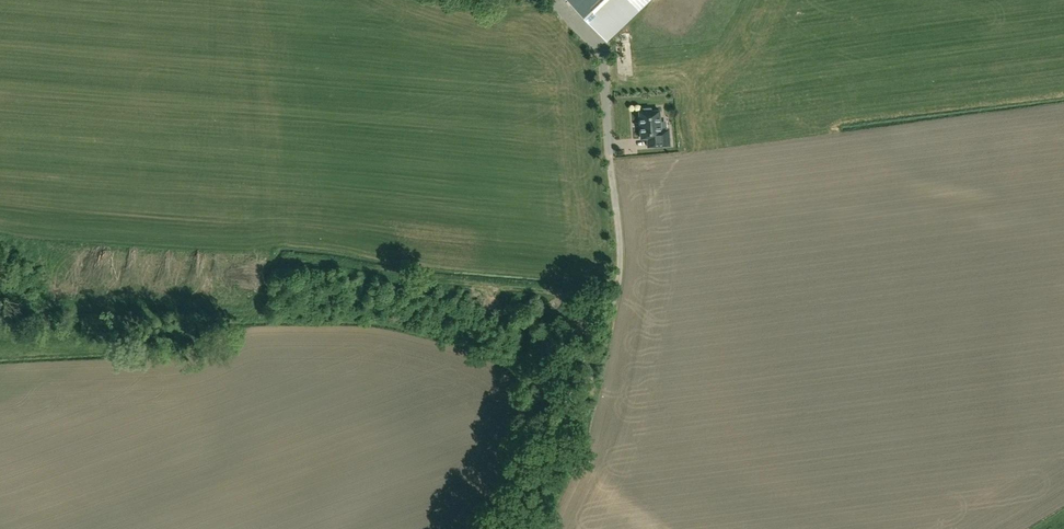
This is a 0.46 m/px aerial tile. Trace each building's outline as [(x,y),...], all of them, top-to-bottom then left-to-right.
[(607,40),(648,0),(569,0),(607,40)] [(641,112),(638,112),(641,139),(647,138),(648,147),(669,145),(669,136),(661,136),(659,110),(650,111),(650,108),(641,109),(641,112)]
